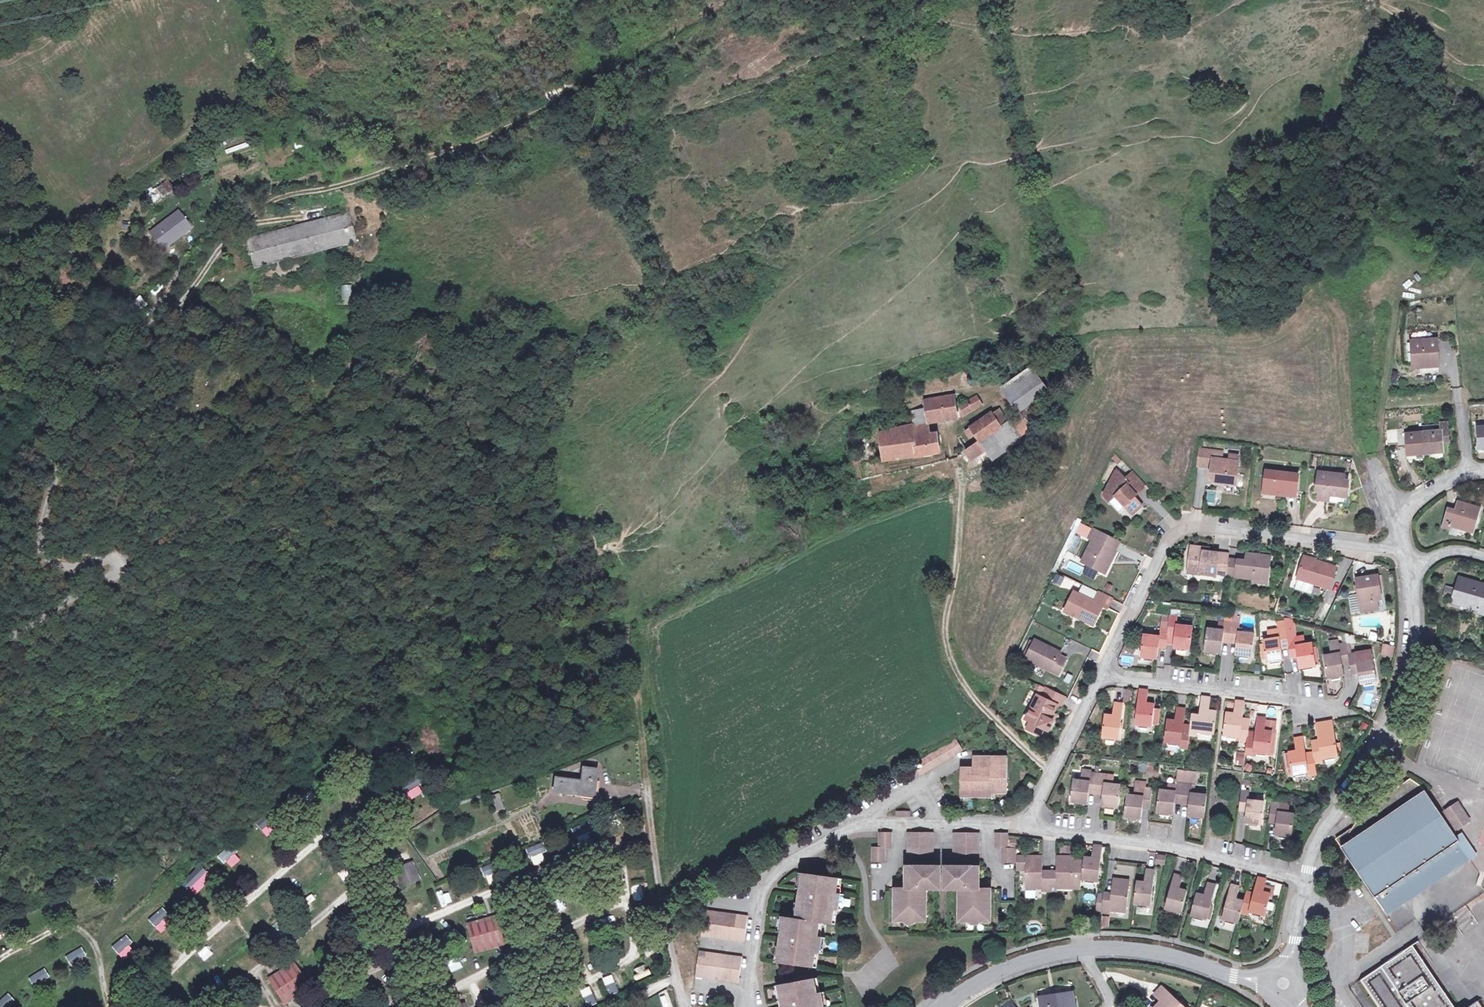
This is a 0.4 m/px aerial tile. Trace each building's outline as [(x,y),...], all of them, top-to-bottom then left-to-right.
[(159,199),(172,191),(167,183),(154,192),(159,199)] [(174,202),(146,225),(159,241),(187,218),(174,202)] [(311,216),(248,234),(257,264),(358,235),(349,205),(328,211),(325,202),(308,207),(311,216)] [(341,284),(341,299),(351,299),(351,285),(341,284)] [(148,305),(141,296),(132,304),(139,312),(148,305)] [(1437,341),(1413,343),(1416,369),(1440,367),(1437,341)] [(1040,375),(1009,396),(1020,412),(1051,391),(1040,375)] [(1461,403),(1461,388),(1454,388),(1453,403),(1461,403)] [(976,396),(958,409),(965,418),(982,405),(976,396)] [(954,398),(926,403),(927,411),(930,426),(958,420),(954,398)] [(1041,401),(1036,405),(1043,414),(1048,411),(1041,401)] [(1043,414),(1036,405),(1022,414),(1029,424),(1043,414)] [(998,430),(980,443),(985,448),(987,452),(992,458),(1023,436),(1013,420),(1002,408),(989,417),(998,430)] [(913,429),(900,431),(903,443),(932,438),(930,426),(927,411),(911,415),(913,429)] [(1013,420),(1023,436),(1033,429),(1029,424),(1022,414),(1013,420)] [(1434,436),(1422,438),(1424,460),(1443,458),(1443,448),(1451,447),(1447,414),(1439,415),(1440,427),(1441,436),(1434,436)] [(998,430),(989,417),(965,434),(968,440),(975,436),(980,443),(998,430)] [(1433,427),(1422,428),(1422,438),(1434,436),(1433,427)] [(900,431),(881,435),(886,463),(943,453),(939,436),(932,438),(903,443),(900,431)] [(1424,460),(1422,438),(1406,439),(1405,435),(1386,436),(1387,451),(1398,450),(1398,453),(1408,452),(1409,462),(1424,460)] [(987,452),(985,448),(980,443),(971,449),(966,452),(973,461),(987,452)] [(1226,459),(1203,456),(1202,470),(1214,471),(1214,475),(1213,481),(1219,488),(1239,490),(1242,469),(1232,467),(1224,466),(1226,459)] [(1137,502),(1149,492),(1137,478),(1128,485),(1121,476),(1119,478),(1107,500),(1114,508),(1119,503),(1128,512),(1135,520),(1145,511),(1137,502)] [(1298,504),(1301,482),(1270,478),(1268,496),(1280,497),(1279,501),(1298,504)] [(1346,483),(1321,480),(1321,488),(1324,488),(1322,507),(1331,508),(1332,503),(1341,504),(1341,500),(1349,502),(1351,489),(1345,488),(1346,483)] [(1122,517),(1128,512),(1119,503),(1114,508),(1122,517)] [(1453,508),(1445,529),(1453,532),(1455,527),(1476,533),(1483,512),(1483,511),(1463,504),(1460,511),(1453,508)] [(1094,533),(1083,527),(1080,532),(1092,538),(1094,533)] [(1118,556),(1123,547),(1094,533),(1092,538),(1090,542),(1096,545),(1085,566),(1108,578),(1113,569),(1111,568),(1113,564),(1115,565),(1119,556),(1118,556)] [(1219,580),(1228,581),(1230,565),(1231,561),(1212,559),(1207,558),(1208,555),(1194,553),(1191,576),(1192,576),(1203,577),(1202,580),(1218,582),(1219,580)] [(1248,568),(1230,565),(1228,581),(1268,586),(1272,563),(1249,560),(1248,568)] [(1338,575),(1307,565),(1300,585),(1332,595),(1338,575)] [(1062,585),(1064,576),(1056,574),(1053,583),(1062,585)] [(1483,598),(1483,595),(1477,593),(1479,585),(1458,580),(1455,591),(1452,601),(1451,604),(1473,609),(1471,614),(1479,616),(1483,598)] [(1379,584),(1358,587),(1363,619),(1379,617),(1378,608),(1377,599),(1381,598),(1379,585),(1379,584)] [(1446,599),(1452,601),(1455,591),(1448,589),(1446,599)] [(1110,613),(1114,604),(1101,597),(1097,606),(1077,596),(1069,613),(1081,619),(1080,622),(1096,630),(1105,611),(1110,613)] [(1351,611),(1358,611),(1359,597),(1351,597),(1351,611)] [(1067,616),(1080,622),(1081,619),(1069,613),(1067,616)] [(1242,620),(1235,619),(1234,629),(1232,643),(1239,644),(1238,648),(1236,659),(1253,661),(1256,640),(1243,638),(1243,634),(1240,634),(1242,620)] [(1180,622),(1172,621),(1170,634),(1170,636),(1178,637),(1177,640),(1176,648),(1175,652),(1192,654),(1194,632),(1179,630),(1180,622)] [(1278,628),(1279,637),(1287,635),(1286,627),(1278,628)] [(1224,643),(1232,643),(1234,629),(1226,628),(1225,636),(1219,635),(1209,634),(1207,655),(1222,657),(1223,646),(1224,643)] [(1161,647),(1168,649),(1169,647),(1170,639),(1170,636),(1170,634),(1162,633),(1161,641),(1146,639),(1143,660),(1159,662),(1161,651),(1161,647)] [(1282,650),(1289,650),(1288,646),(1287,635),(1279,637),(1269,638),(1270,646),(1264,647),(1268,668),(1284,666),(1282,655),(1282,650)] [(1177,640),(1170,639),(1169,647),(1176,648),(1177,640)] [(1380,655),(1392,657),(1395,645),(1383,642),(1380,655)] [(1063,657),(1037,644),(1036,647),(1030,660),(1028,662),(1061,679),(1068,664),(1061,660),(1063,657)] [(1303,644),(1295,645),(1297,653),(1304,652),(1303,644)] [(1027,658),(1030,660),(1036,647),(1033,645),(1027,658)] [(1295,645),(1288,646),(1289,650),(1290,654),(1291,660),(1297,660),(1298,664),(1300,674),(1316,672),(1313,651),(1304,652),(1297,653),(1295,645)] [(1342,667),(1349,666),(1349,663),(1348,659),(1347,653),(1347,651),(1343,652),(1339,653),(1339,649),(1330,650),(1331,663),(1324,664),(1328,685),(1344,683),(1342,671),(1342,667)] [(1356,661),(1349,663),(1349,666),(1350,670),(1351,677),(1358,676),(1359,680),(1361,691),(1376,688),(1373,667),(1358,669),(1356,661)] [(1061,711),(1066,700),(1048,691),(1043,702),(1041,700),(1035,713),(1033,711),(1027,722),(1032,725),(1029,732),(1041,739),(1045,732),(1050,734),(1053,727),(1050,725),(1058,710),(1061,711)] [(1371,705),(1373,694),(1367,693),(1364,703),(1371,705)] [(1147,709),(1149,696),(1141,695),(1136,729),(1152,731),(1153,730),(1159,731),(1161,713),(1155,713),(1155,710),(1147,709)] [(1210,716),(1212,704),(1203,702),(1201,718),(1201,721),(1193,720),(1192,731),(1191,735),(1191,739),(1199,740),(1199,736),(1215,739),(1217,717),(1210,716)] [(1240,745),(1248,746),(1249,737),(1250,728),(1242,727),(1243,723),(1245,708),(1237,707),(1235,720),(1227,719),(1224,739),(1240,742),(1240,745)] [(1120,743),(1124,709),(1115,708),(1114,721),(1106,720),(1103,741),(1120,743)] [(1180,753),(1189,754),(1191,739),(1191,735),(1184,734),(1185,731),(1187,715),(1178,714),(1176,727),(1169,726),(1166,747),(1181,749),(1180,753)] [(1256,738),(1249,737),(1248,746),(1246,759),(1254,760),(1254,757),(1269,759),(1270,758),(1272,740),(1272,737),(1265,736),(1267,724),(1257,723),(1256,738)] [(1335,751),(1332,728),(1315,730),(1318,746),(1318,749),(1312,750),(1313,758),(1313,761),(1314,768),(1322,767),(1321,764),(1337,762),(1337,759),(1335,751)] [(1307,777),(1308,781),(1316,780),(1314,768),(1313,761),(1306,762),(1305,759),(1303,744),(1295,745),(1296,757),(1289,758),(1292,780),(1307,777)] [(1237,751),(1235,764),(1244,765),(1245,752),(1237,751)] [(1008,793),(1008,761),(975,760),(974,771),(963,771),(962,795),(978,796),(993,796),(993,792),(1008,793)] [(1345,836),(1338,841),(1388,917),(1416,898),(1413,893),(1452,867),(1456,872),(1481,855),(1466,833),(1460,837),(1425,788),(1397,765),(1361,815),(1362,817),(1351,836),(1346,839),(1345,836)] [(1145,779),(1154,781),(1155,770),(1147,769),(1145,779)] [(583,783),(556,779),(554,794),(582,797),(582,802),(596,803),(598,787),(595,787),(598,772),(585,770),(583,783)] [(1090,790),(1097,791),(1099,778),(1091,777),(1091,774),(1082,773),(1081,783),(1075,782),(1072,804),(1088,806),(1090,794),(1090,790)] [(419,785),(423,783),(419,774),(395,785),(403,803),(423,794),(419,785)] [(1175,802),(1182,803),(1186,776),(1178,774),(1176,795),(1160,793),(1157,815),(1173,817),(1175,806),(1175,802)] [(1193,776),(1186,776),(1182,803),(1189,804),(1189,808),(1188,819),(1204,821),(1207,800),(1194,798),(1190,797),(1192,790),(1193,776)] [(1102,808),(1118,810),(1121,789),(1113,788),(1105,786),(1107,779),(1099,778),(1097,791),(1104,792),(1104,797),(1103,804),(1102,808)] [(1114,779),(1107,779),(1105,786),(1113,788),(1114,779)] [(1143,806),(1150,807),(1152,793),(1144,792),(1145,786),(1136,785),(1134,799),(1128,798),(1125,819),(1141,821),(1142,810),(1143,806)] [(306,804),(316,797),(310,790),(301,797),(306,804)] [(1248,797),(1241,796),(1239,810),(1246,811),(1246,816),(1244,827),(1260,829),(1263,807),(1247,805),(1248,797)] [(502,802),(493,804),(497,814),(505,812),(502,802)] [(1463,803),(1449,812),(1461,829),(1475,820),(1463,803)] [(1278,809),(1271,808),(1269,823),(1276,824),(1276,828),(1274,839),(1289,841),(1292,820),(1277,818),(1278,809)] [(270,814),(256,824),(265,836),(279,826),(270,814)] [(578,846),(591,841),(588,832),(591,830),(588,822),(572,828),(578,846)] [(887,848),(893,848),(894,833),(880,833),(880,838),(880,847),(887,848)] [(935,856),(936,834),(909,833),(909,855),(935,856)] [(981,856),(981,834),(955,834),(955,856),(981,856)] [(1009,850),(1009,838),(1009,835),(996,835),(996,849),(1002,850),(1009,850)] [(526,848),(532,866),(548,861),(542,843),(526,848)] [(230,845),(218,855),(229,869),(242,859),(230,845)] [(1061,855),(1074,854),(1074,845),(1060,846),(1061,855)] [(887,862),(887,848),(880,847),(873,847),(873,862),(887,862)] [(1092,861),(1084,860),(1084,864),(1082,875),(1082,881),(1098,883),(1102,852),(1102,849),(1094,849),(1092,861)] [(1015,850),(1009,850),(1002,850),(1002,864),(1015,864),(1015,850)] [(1041,893),(1049,893),(1049,878),(1042,878),(1042,873),(1042,859),(1019,858),(1017,858),(1017,868),(1019,868),(1026,868),(1026,872),(1025,889),(1041,890),(1041,893)] [(414,859),(395,863),(402,885),(420,880),(414,859)] [(1057,890),(1080,891),(1082,881),(1082,875),(1073,875),(1073,863),(1073,860),(1057,859),(1057,874),(1057,878),(1049,878),(1049,893),(1057,893),(1057,890)] [(1165,861),(1157,860),(1156,868),(1164,869),(1165,861)] [(1084,864),(1073,863),(1073,875),(1082,875),(1084,864)] [(488,885),(498,882),(492,864),(481,867),(488,885)] [(191,866),(178,881),(190,891),(197,884),(193,881),(200,874),(191,866)] [(941,891),(942,871),(938,871),(935,868),(909,867),(908,882),(905,882),(905,888),(902,888),(896,888),(895,921),(905,921),(905,917),(911,917),(917,918),(917,921),(926,921),(927,890),(941,891)] [(1413,893),(1416,898),(1456,872),(1452,867),(1413,893)] [(346,883),(355,879),(350,868),(341,872),(346,883)] [(947,871),(947,891),(961,891),(960,922),(970,922),(970,918),(976,918),(981,919),(981,922),(991,923),(992,890),(987,890),(984,890),(984,884),(980,884),(980,869),(955,868),(952,871),(947,871)] [(794,918),(797,918),(805,873),(801,872),(794,918)] [(837,878),(805,873),(797,918),(794,918),(781,916),(775,960),(813,966),(815,952),(819,952),(822,937),(817,936),(820,922),(830,924),(832,909),(837,910),(839,894),(835,893),(837,878)] [(1144,885),(1136,884),(1133,906),(1150,908),(1154,874),(1145,873),(1144,885)] [(749,874),(747,887),(754,888),(755,875),(749,874)] [(1182,880),(1173,878),(1164,911),(1180,915),(1185,894),(1178,892),(1182,880)] [(1110,900),(1103,900),(1101,914),(1109,915),(1110,913),(1126,915),(1130,883),(1113,881),(1110,897),(1110,900)] [(1263,891),(1265,885),(1256,882),(1252,897),(1251,901),(1244,899),(1243,905),(1240,916),(1246,918),(1247,915),(1263,920),(1269,899),(1262,897),(1263,891)] [(1203,899),(1195,897),(1189,918),(1206,923),(1215,889),(1206,887),(1203,899)] [(1221,921),(1237,925),(1240,916),(1243,905),(1235,903),(1238,891),(1229,888),(1224,910),(1221,921)] [(1270,893),(1263,891),(1262,897),(1269,899),(1270,893)] [(173,923),(161,908),(148,919),(160,934),(173,923)] [(706,909),(703,934),(745,941),(749,915),(706,909)] [(1109,925),(1109,916),(1100,916),(1100,926),(1109,925)] [(497,918),(468,925),(476,954),(505,946),(497,918)] [(112,944),(122,960),(136,951),(126,936),(112,944)] [(1415,944),(1364,978),(1384,1006),(1458,1006),(1415,944)] [(71,965),(87,956),(81,947),(65,956),(71,965)] [(743,955),(701,949),(697,975),(739,982),(743,955)] [(295,963),(271,979),(287,1003),(311,988),(295,963)] [(45,968),(29,976),(33,986),(50,977),(45,968)] [(218,990),(230,980),(221,970),(209,980),(218,990)] [(602,978),(609,996),(619,992),(612,975),(602,978)] [(813,978),(780,983),(784,1006),(823,1006),(821,992),(816,993),(813,978)] [(780,983),(776,984),(780,1006),(784,1006),(780,983)] [(1163,983),(1155,990),(1161,996),(1151,1005),(1153,1006),(1184,1006),(1163,983)] [(587,1006),(588,1006),(597,1003),(589,986),(579,991),(587,1006)] [(1072,991),(1040,995),(1041,1006),(1074,1006),(1072,991)] [(16,1001),(8,993),(0,1000),(0,1006),(10,1006),(16,1001)] [(664,1006),(670,1006),(671,1006),(667,995),(660,998),(664,1006)]
